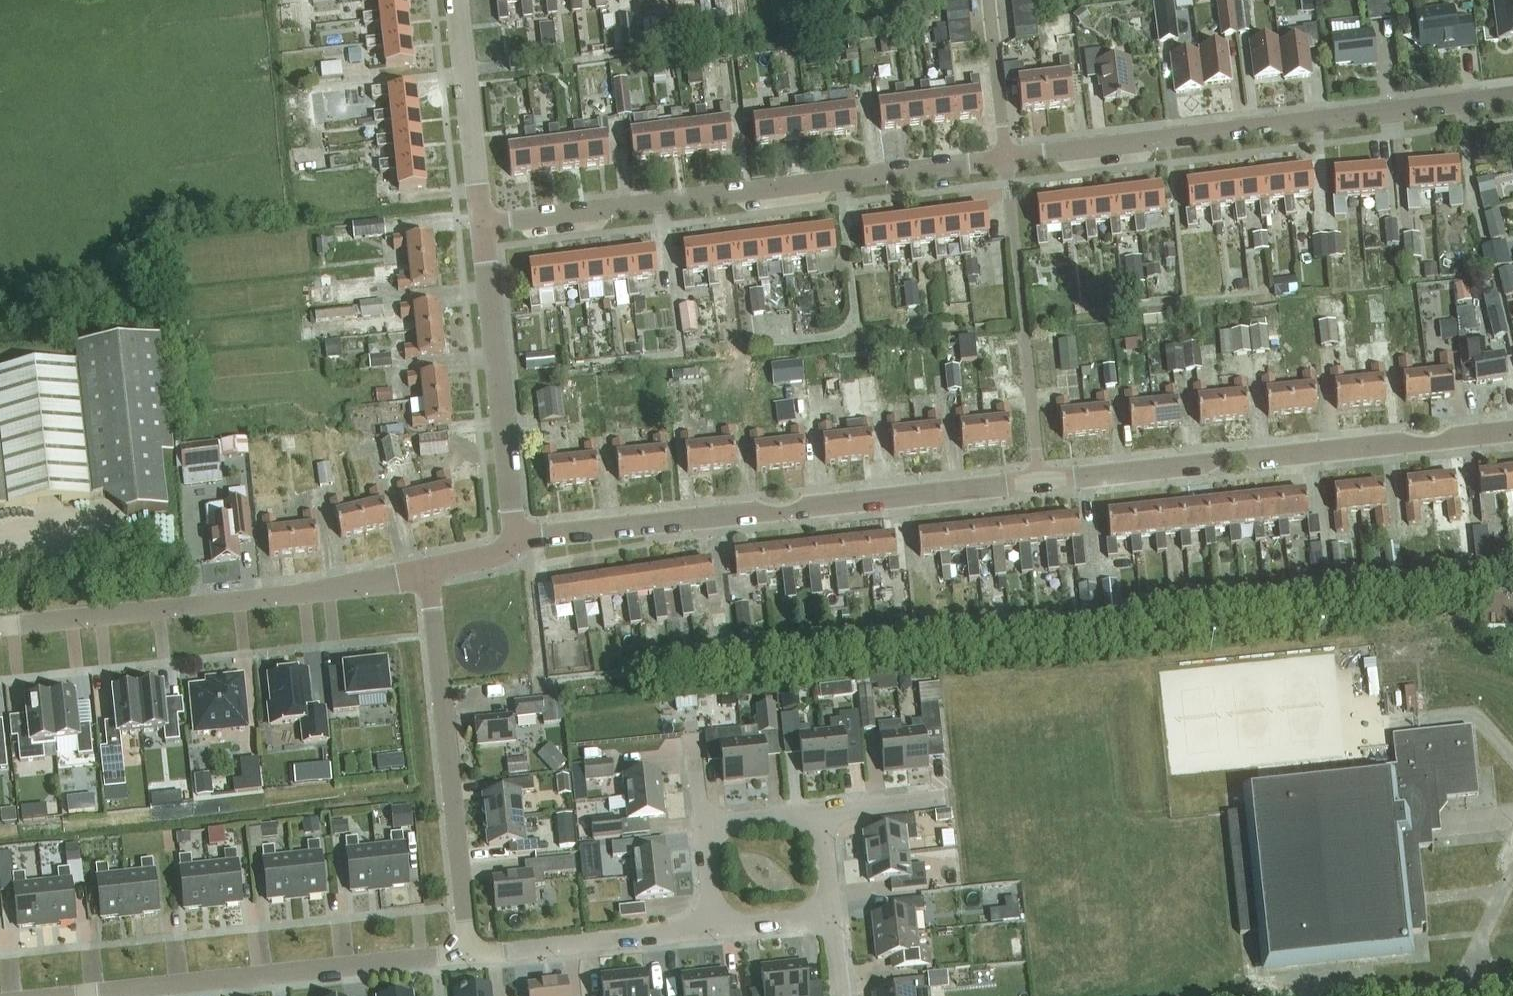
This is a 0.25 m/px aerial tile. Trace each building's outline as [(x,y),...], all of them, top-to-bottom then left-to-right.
[(361,2),(378,1),(380,14),(380,18),(406,15),(405,0),(361,0),(361,2)] [(496,5),(498,22),(508,21),(506,4),(520,3),(524,2),(524,0),(499,0),(499,5),(496,5)] [(520,3),(522,20),(533,18),(531,1),(543,0),(524,0),(524,2),(520,3)] [(547,17),(557,16),(555,0),(545,0),(547,17)] [(571,14),(582,13),(580,0),(570,0),(571,14)] [(595,11),(606,10),(605,0),(594,0),(595,11)] [(639,11),(656,9),(655,0),(638,0),(639,11)] [(827,8),(848,6),(848,0),(826,0),(827,8)] [(921,13),(933,12),(932,2),(939,1),(939,0),(920,0),(921,13)] [(1034,6),(1033,0),(1011,0),(1011,8),(1034,6)] [(1366,22),(1390,20),(1388,0),(1364,0),(1366,22)] [(1497,42),(1512,40),(1512,0),(1492,0),(1497,42)] [(1233,2),(1237,35),(1250,33),(1246,1),(1233,2)] [(946,15),(968,13),(967,2),(945,4),(946,15)] [(1233,2),(1216,4),(1220,37),(1237,35),(1233,2)] [(1159,46),(1179,44),(1174,4),(1154,7),(1159,46)] [(1035,17),(1034,12),(1034,6),(1011,8),(1013,19),(1035,17)] [(1455,47),(1456,50),(1472,48),(1468,19),(1453,21),(1452,9),(1415,14),(1420,51),(1455,47)] [(1088,18),(1081,10),(1074,17),(1081,25),(1088,18)] [(947,26),(970,24),(968,13),(946,15),(947,26)] [(380,14),(363,16),(364,27),(381,25),(383,39),(383,42),(409,39),(406,15),(380,18),(380,14)] [(1014,30),(1036,27),(1035,18),(1035,17),(1013,19),(1014,30)] [(659,37),(657,19),(643,20),(644,39),(659,37)] [(553,23),(539,25),(542,48),(556,47),(553,23)] [(948,37),(971,35),(970,24),(947,26),(947,30),(948,31),(948,37)] [(1307,51),(1319,49),(1316,25),(1302,27),(1304,41),(1278,44),(1282,77),(1284,77),(1284,81),(1310,78),(1307,51)] [(1015,41),(1037,38),(1036,27),(1014,30),(1015,41)] [(728,28),(711,30),(712,40),(729,38),(728,28)] [(701,30),(692,31),(693,41),(702,40),(701,30)] [(949,45),(948,37),(948,31),(947,30),(935,31),(937,46),(949,45)] [(1361,65),(1361,68),(1375,66),(1371,32),(1331,37),(1335,68),(1361,65)] [(971,35),(948,37),(949,45),(949,48),(972,46),(971,35)] [(383,39),(365,41),(367,51),(384,49),(386,68),(412,65),(409,39),(383,42),(383,39)] [(1282,77),(1278,44),(1276,44),(1276,40),(1249,44),(1254,81),(1282,77)] [(1199,54),(1203,87),(1230,84),(1226,46),(1199,49),(1200,53),(1199,54)] [(360,50),(348,51),(349,64),(362,62),(360,50)] [(1087,79),(1100,78),(1103,103),(1134,99),(1129,60),(1108,63),(1106,50),(1083,53),(1087,79)] [(548,54),(537,55),(538,70),(549,68),(548,54)] [(1201,87),(1203,87),(1199,54),(1170,57),(1175,95),(1201,91),(1201,87)] [(1060,77),(1042,79),(1046,110),(1073,107),(1069,77),(1071,77),(1069,58),(1058,60),(1060,77)] [(531,61),(508,64),(509,75),(532,72),(531,61)] [(699,63),(687,64),(689,85),(701,84),(699,63)] [(1022,64),(1002,67),(1004,84),(1017,83),(1021,113),(1046,110),(1042,79),(1024,82),(1022,64)] [(716,77),(704,78),(705,92),(717,90),(716,77)] [(956,96),(954,96),(957,121),(982,118),(979,94),(981,93),(979,77),(969,78),(971,94),(956,96)] [(788,78),(776,80),(778,96),(790,94),(788,78)] [(930,99),(928,99),(931,124),(957,121),(954,96),(956,96),(954,80),(944,81),(946,97),(930,99)] [(626,82),(613,84),(617,120),(631,118),(626,82)] [(906,102),(904,102),(907,127),(931,124),(928,99),(930,99),(928,83),(919,84),(921,100),(906,102)] [(896,103),(877,106),(880,131),(907,127),(904,102),(906,102),(904,86),(894,87),(896,103)] [(389,89),(371,90),(372,101),(389,99),(391,113),(391,116),(418,114),(415,89),(390,92),(389,89)] [(354,92),(329,95),(330,106),(355,103),(354,92)] [(830,112),(828,112),(831,137),(856,134),(853,110),(855,110),(853,92),(844,94),(846,110),(830,112)] [(805,115),(803,115),(806,140),(831,137),(828,112),(830,112),(830,107),(834,106),(833,97),(829,98),(828,96),(819,97),(821,113),(805,115)] [(780,118),(778,118),(781,143),(806,140),(803,115),(805,115),(803,99),(794,100),(796,116),(780,118)] [(778,118),(780,118),(778,102),(769,103),(771,119),(752,122),(755,147),(781,143),(778,118)] [(707,125),(704,125),(707,152),(732,149),(728,123),(732,123),(729,105),(719,106),(721,123),(707,125)] [(683,128),(679,128),(683,155),(707,152),(704,125),(707,125),(705,108),(694,109),(697,126),(683,128)] [(658,131),(655,132),(659,158),(683,155),(679,128),(683,128),(681,111),(670,113),(672,129),(658,131)] [(391,113),(374,115),(375,125),(392,123),(393,138),(393,141),(420,138),(418,114),(391,116),(391,113)] [(648,132),(629,135),(632,162),(659,158),(655,132),(658,131),(656,114),(646,116),(633,117),(634,128),(648,126),(648,132)] [(585,140),(581,141),(585,168),(609,165),(606,139),(609,138),(607,120),(596,121),(598,139),(585,140)] [(560,144),(557,144),(560,171),(585,168),(581,141),(585,140),(583,123),(572,125),(574,142),(560,144)] [(536,147),(533,147),(536,174),(560,171),(557,144),(560,144),(558,127),(550,127),(548,128),(550,145),(536,147)] [(533,147),(536,147),(534,130),(523,131),(526,148),(507,150),(510,177),(536,174),(533,147)] [(393,138),(376,139),(377,150),(394,148),(396,162),(396,165),(423,162),(420,138),(393,141),(393,138)] [(396,162),(378,164),(379,174),(397,172),(398,191),(425,188),(423,162),(396,165),(396,162)] [(1457,164),(1431,166),(1433,192),(1449,191),(1450,210),(1461,209),(1460,189),(1459,190),(1457,164)] [(1431,166),(1406,168),(1408,193),(1407,193),(1408,212),(1420,212),(1418,193),(1433,192),(1431,166)] [(1383,170),(1358,172),(1360,198),(1376,197),(1377,215),(1388,214),(1386,195),(1385,195),(1383,170)] [(1287,200),(1283,200),(1285,217),(1295,216),(1293,199),(1313,196),(1310,171),(1284,174),(1287,200)] [(1334,199),(1332,199),(1334,218),(1346,217),(1344,199),(1360,198),(1358,172),(1332,174),(1334,199)] [(1262,203),(1259,203),(1261,220),(1270,219),(1268,202),(1283,200),(1287,200),(1284,174),(1259,177),(1262,203)] [(1238,206),(1234,206),(1236,223),(1246,222),(1244,205),(1259,203),(1262,203),(1259,177),(1235,180),(1238,206)] [(1213,209),(1209,209),(1211,226),(1221,225),(1219,208),(1234,206),(1238,206),(1235,180),(1210,183),(1213,209)] [(1491,180),(1477,183),(1480,197),(1494,194),(1491,180)] [(1189,211),(1185,212),(1187,229),(1197,228),(1195,211),(1209,209),(1213,209),(1210,183),(1186,186),(1189,211)] [(1138,218),(1134,219),(1136,236),(1146,235),(1144,217),(1164,215),(1160,189),(1134,192),(1138,218)] [(1113,221),(1109,222),(1111,239),(1121,238),(1119,220),(1134,219),(1138,218),(1134,192),(1110,195),(1113,221)] [(1089,224),(1085,225),(1087,242),(1097,241),(1095,223),(1109,222),(1113,221),(1110,195),(1086,198),(1089,224)] [(1064,227),(1060,228),(1062,245),(1073,244),(1070,227),(1085,225),(1089,224),(1086,198),(1061,201),(1064,227)] [(1039,230),(1035,230),(1037,248),(1048,247),(1046,230),(1060,228),(1064,227),(1061,201),(1036,204),(1039,230)] [(962,240),(958,240),(960,258),(970,256),(968,239),(989,236),(986,211),(959,214),(962,240)] [(1498,212),(1484,215),(1487,228),(1501,225),(1498,212)] [(936,261),(928,262),(931,280),(944,279),(942,260),(946,260),(944,242),(958,240),(962,240),(959,214),(935,217),(938,243),(934,244),(936,261)] [(934,244),(938,243),(935,217),(910,220),(913,246),(909,247),(912,265),(902,266),(904,285),(916,284),(917,284),(919,284),(916,263),(922,263),(920,245),(934,244)] [(889,250),(885,250),(887,267),(892,267),(893,276),(897,275),(896,266),(897,266),(895,249),(909,247),(913,246),(910,220),(886,223),(889,250)] [(1396,221),(1384,222),(1385,246),(1398,245),(1396,221)] [(384,223),(353,226),(355,240),(385,237),(384,223)] [(864,252),(860,253),(862,270),(873,269),(870,252),(885,250),(889,250),(886,223),(861,226),(864,252)] [(1487,228),(1490,242),(1504,239),(1501,225),(1487,228)] [(809,259),(805,260),(807,277),(817,276),(815,259),(835,256),(832,229),(805,233),(809,259)] [(784,263),(780,263),(783,280),(786,280),(793,279),(791,262),(805,260),(809,259),(805,233),(781,236),(784,263)] [(1267,234),(1253,235),(1255,252),(1269,250),(1267,234)] [(1416,235),(1402,236),(1403,261),(1418,260),(1416,235)] [(759,266),(756,266),(758,283),(768,282),(766,265),(780,263),(784,263),(781,236),(756,239),(759,266)] [(1344,259),(1342,236),(1330,237),(1331,260),(1344,259)] [(407,238),(392,239),(393,250),(408,249),(409,264),(433,261),(431,237),(407,239),(407,238)] [(1329,260),(1327,237),(1316,238),(1318,261),(1329,260)] [(326,239),(316,241),(319,257),(328,255),(326,239)] [(735,269),(731,269),(733,286),(743,285),(741,268),(756,266),(759,266),(756,239),(732,242),(735,269)] [(1507,241),(1485,246),(1491,269),(1512,264),(1507,241)] [(711,272),(707,273),(709,289),(719,288),(717,271),(731,269),(735,269),(732,242),(707,245),(711,272)] [(686,274),(682,275),(684,292),(694,291),(692,274),(707,273),(711,272),(707,245),(683,249),(686,274)] [(1175,250),(1164,251),(1165,262),(1176,260),(1175,250)] [(630,282),(626,282),(628,299),(637,298),(635,281),(656,279),(653,253),(627,256),(630,282)] [(612,284),(626,282),(630,282),(627,256),(603,259),(606,285),(602,285),(604,302),(609,301),(614,301),(612,284)] [(581,288),(577,288),(579,306),(584,305),(586,323),(593,322),(591,303),(589,303),(587,287),(602,285),(606,285),(603,259),(578,262),(581,288)] [(968,276),(979,275),(977,260),(967,261),(968,276)] [(400,280),(396,280),(397,291),(413,290),(413,288),(436,286),(433,261),(409,264),(410,273),(400,274),(400,280)] [(557,291),(553,291),(555,308),(565,307),(563,290),(577,288),(581,288),(578,262),(554,265),(557,291)] [(1425,279),(1437,278),(1436,264),(1424,265),(1425,279)] [(532,293),(528,294),(530,311),(541,310),(539,293),(553,291),(557,291),(554,265),(529,267),(532,293)] [(1159,266),(1146,268),(1148,280),(1161,278),(1159,266)] [(1145,297),(1142,267),(1126,268),(1128,286),(1133,286),(1134,289),(1132,289),(1132,298),(1145,297)] [(1512,282),(1512,277),(1511,269),(1499,272),(1502,285),(1512,282)] [(793,279),(786,280),(787,288),(794,287),(793,279)] [(1272,281),(1271,281),(1273,297),(1296,295),(1294,279),(1272,281)] [(1247,282),(1237,283),(1238,292),(1248,291),(1247,282)] [(1468,282),(1454,285),(1458,303),(1471,301),(1468,282)] [(1502,285),(1505,297),(1512,295),(1512,282),(1502,285)] [(334,284),(320,285),(320,288),(315,288),(316,303),(335,301),(334,284)] [(916,284),(904,285),(903,285),(906,310),(919,309),(917,284),(916,284)] [(368,287),(339,290),(340,303),(370,299),(368,287)] [(762,291),(749,293),(752,317),(765,315),(762,291)] [(1494,293),(1483,295),(1485,305),(1487,313),(1498,310),(1501,309),(1497,292),(1494,293)] [(1345,299),(1333,301),(1335,318),(1348,316),(1345,299)] [(382,301),(360,303),(361,308),(362,318),(362,319),(383,317),(382,301)] [(415,305),(399,307),(400,319),(415,317),(417,332),(441,330),(438,305),(415,308),(415,305)] [(691,305),(678,306),(681,335),(695,333),(691,305)] [(361,308),(353,309),(354,319),(362,318),(361,308)] [(830,308),(820,310),(822,322),(833,320),(830,308)] [(353,309),(316,313),(317,322),(354,319),(353,309)] [(1498,310),(1487,313),(1494,339),(1505,336),(1507,336),(1501,309),(1498,310)] [(1250,330),(1248,330),(1250,354),(1268,352),(1266,330),(1265,320),(1249,322),(1250,330)] [(1335,321),(1318,323),(1321,347),(1337,345),(1335,321)] [(1457,339),(1457,336),(1455,321),(1439,324),(1441,341),(1457,339)] [(740,328),(730,329),(732,342),(742,341),(740,328)] [(418,347),(404,349),(405,360),(421,358),(421,356),(443,354),(441,330),(417,332),(418,347)] [(1245,331),(1228,332),(1231,356),(1248,354),(1245,331)] [(1457,336),(1457,339),(1461,369),(1473,367),(1475,385),(1505,381),(1502,358),(1481,361),(1479,341),(1467,342),(1466,342),(1465,335),(1457,336)] [(958,361),(976,360),(974,336),(956,338),(958,361)] [(73,347),(75,364),(90,499),(99,498),(115,515),(162,510),(156,456),(171,454),(158,338),(73,347)] [(983,339),(978,345),(984,351),(989,345),(983,339)] [(1142,339),(1125,341),(1126,352),(1143,350),(1142,339)] [(327,359),(342,358),(341,341),(326,342),(327,359)] [(993,343),(999,379),(1012,378),(1006,341),(993,343)] [(1074,341),(1057,343),(1060,375),(1077,373),(1074,341)] [(1181,348),(1181,349),(1183,372),(1201,371),(1198,346),(1181,348)] [(379,347),(369,348),(371,369),(392,367),(391,355),(380,357),(379,347)] [(1167,376),(1183,374),(1180,348),(1164,350),(1167,376)] [(554,353),(525,356),(527,371),(555,369),(554,353)] [(1427,376),(1429,400),(1454,397),(1451,374),(1453,373),(1451,354),(1440,355),(1442,374),(1427,376)] [(1429,400),(1427,376),(1411,377),(1410,359),(1399,360),(1401,380),(1403,380),(1405,402),(1429,400)] [(90,499),(75,364),(0,372),(0,509),(90,499)] [(786,364),(771,365),(773,387),(788,385),(786,364)] [(1373,382),(1358,383),(1360,407),(1385,404),(1383,381),(1384,381),(1383,366),(1371,367),(1373,382)] [(1113,367),(1102,368),(1104,389),(1115,388),(1113,367)] [(944,369),(946,394),(960,392),(958,368),(944,369)] [(1090,369),(1081,370),(1082,378),(1091,378),(1090,369)] [(699,370),(672,373),(673,381),(700,378),(699,370)] [(1342,370),(1331,371),(1332,386),(1334,386),(1336,409),(1360,407),(1358,383),(1343,385),(1342,370)] [(1304,389),(1289,391),(1292,415),(1316,412),(1314,389),(1316,389),(1314,373),(1303,375),(1304,389)] [(421,375),(407,376),(408,387),(422,385),(424,398),(447,396),(445,374),(422,377),(421,375)] [(923,378),(914,379),(915,390),(924,389),(923,378)] [(1273,378),(1262,379),(1264,395),(1266,395),(1268,417),(1292,415),(1289,391),(1274,392),(1273,378)] [(874,379),(857,381),(860,404),(877,402),(874,379)] [(1236,396),(1221,398),(1223,422),(1248,419),(1246,396),(1247,396),(1245,381),(1234,382),(1236,396)] [(1204,385),(1194,386),(1195,402),(1197,401),(1199,424),(1223,422),(1221,398),(1206,399),(1204,385)] [(1152,405),(1155,429),(1179,427),(1177,404),(1179,404),(1177,388),(1164,389),(1166,404),(1152,405)] [(377,404),(393,402),(392,389),(376,390),(377,404)] [(538,395),(541,423),(565,420),(561,391),(538,395)] [(1152,405),(1138,407),(1137,392),(1125,393),(1127,408),(1128,408),(1131,432),(1155,429),(1152,405)] [(425,411),(412,412),(413,428),(428,427),(428,425),(450,423),(447,396),(424,398),(425,411)] [(1098,411),(1084,413),(1086,436),(1111,434),(1109,411),(1110,411),(1108,396),(1097,397),(1098,411)] [(1068,400),(1056,401),(1058,416),(1060,416),(1062,439),(1086,436),(1084,413),(1069,414),(1068,400)] [(999,422),(984,423),(986,447),(1010,445),(1008,421),(1010,421),(1008,406),(997,407),(999,422)] [(967,411),(956,412),(958,427),(959,427),(962,450),(986,447),(984,423),(969,425),(967,411)] [(930,429),(915,430),(918,454),(942,452),(940,429),(941,429),(939,414),(929,415),(930,429)] [(899,418),(888,419),(889,434),(891,434),(893,457),(918,454),(915,430),(901,432),(899,418)] [(861,436),(847,438),(849,462),(873,459),(871,436),(873,436),(871,421),(860,422),(861,436)] [(830,425),(819,427),(821,442),(822,441),(825,464),(849,462),(847,438),(832,440),(830,425)] [(389,438),(404,435),(403,426),(380,430),(382,437),(388,436),(389,438)] [(792,444),(778,446),(780,469),(805,467),(803,444),(804,444),(802,428),(791,430),(792,444)] [(723,445),(709,447),(711,471),(736,468),(733,446),(735,446),(733,430),(722,431),(723,445)] [(761,433),(751,434),(752,449),(753,449),(756,472),(780,469),(778,446),(763,447),(761,433)] [(446,434),(418,437),(421,457),(448,454),(446,434)] [(693,434),(681,435),(683,450),(685,450),(687,473),(711,471),(709,447),(694,449),(693,434)] [(298,451),(296,436),(282,438),(284,453),(298,451)] [(655,453),(640,454),(642,478),(667,476),(665,453),(666,453),(665,437),(653,438),(655,453)] [(246,438),(220,442),(223,459),(249,456),(246,438)] [(412,447),(410,438),(401,440),(403,449),(412,447)] [(397,441),(380,444),(385,467),(402,464),(397,441)] [(624,441),(613,442),(614,458),(616,457),(619,481),(642,478),(640,454),(625,456),(624,441)] [(184,446),(180,447),(186,486),(221,481),(219,466),(223,466),(223,463),(223,459),(220,442),(184,446)] [(586,460),(571,462),(574,485),(598,483),(596,460),(598,460),(597,444),(585,445),(586,460)] [(555,449),(544,450),(546,465),(547,465),(549,488),(574,485),(571,462),(556,463),(555,449)] [(329,465),(316,467),(319,487),(332,485),(329,465)] [(1504,497),(1512,496),(1512,472),(1501,473),(1503,490),(1504,497)] [(439,490),(426,493),(431,517),(455,511),(450,489),(452,488),(448,473),(436,476),(439,490)] [(1504,497),(1503,490),(1501,473),(1477,476),(1479,499),(1478,499),(1480,523),(1495,521),(1493,498),(1504,497)] [(409,482),(397,485),(401,502),(402,501),(408,522),(431,517),(426,493),(422,477),(409,481),(409,482)] [(1454,478),(1429,481),(1432,504),(1447,503),(1449,521),(1460,520),(1458,501),(1456,502),(1454,478)] [(1429,481),(1405,483),(1407,507),(1406,507),(1408,526),(1419,525),(1417,506),(1432,504),(1429,481)] [(1382,486),(1358,489),(1360,512),(1375,510),(1377,529),(1388,528),(1386,509),(1385,509),(1382,486)] [(374,506),(359,509),(365,533),(389,527),(383,505),(385,504),(382,489),(370,492),(374,506)] [(1358,489),(1333,491),(1335,515),(1334,515),(1336,534),(1347,533),(1345,514),(1360,512),(1358,489)] [(209,506),(207,509),(208,522),(213,564),(239,561),(237,543),(251,542),(247,503),(245,490),(228,491),(230,504),(209,506)] [(1281,523),(1278,524),(1280,541),(1284,540),(1289,540),(1287,522),(1306,521),(1308,537),(1318,536),(1316,518),(1306,519),(1304,495),(1278,497),(1281,523)] [(1257,526),(1253,526),(1255,544),(1265,543),(1263,525),(1278,524),(1281,523),(1278,497),(1254,500),(1257,526)] [(341,499),(330,502),(334,517),(336,516),(341,539),(365,533),(359,509),(344,513),(341,499)] [(1253,526),(1257,526),(1254,500),(1229,503),(1232,528),(1228,529),(1230,546),(1240,545),(1239,528),(1253,526)] [(1208,531),(1204,531),(1206,549),(1215,548),(1214,530),(1228,529),(1232,528),(1229,503),(1205,505),(1208,531)] [(1183,534),(1179,534),(1181,551),(1191,550),(1189,533),(1204,531),(1208,531),(1205,505),(1180,508),(1183,534)] [(1158,536),(1155,537),(1156,554),(1166,553),(1165,536),(1179,534),(1183,534),(1180,508),(1155,511),(1158,536)] [(1134,539),(1130,539),(1132,557),(1142,556),(1140,538),(1155,537),(1158,536),(1155,511),(1131,514),(1134,539)] [(305,529),(291,530),(293,554),(318,552),(316,529),(317,529),(316,513),(304,515),(305,529)] [(1109,541),(1106,542),(1107,559),(1117,558),(1115,541),(1130,539),(1134,539),(1131,514),(1106,516),(1109,541)] [(275,518),(263,519),(265,535),(266,535),(269,557),(293,554),(291,530),(276,532),(275,518)] [(1078,519),(1051,522),(1053,543),(1056,543),(1071,541),(1074,570),(1085,569),(1082,539),(1080,539),(1078,519)] [(1051,522),(1025,524),(1027,546),(1029,546),(1045,544),(1048,572),(1059,571),(1056,543),(1053,543),(1051,522)] [(1025,524),(998,527),(1001,549),(1003,549),(1018,547),(1021,576),(1032,574),(1029,546),(1027,546),(1025,524)] [(1006,577),(1003,549),(1001,549),(998,527),(972,530),(974,552),(976,551),(992,550),(995,578),(1006,577)] [(1486,528),(1471,529),(1474,557),(1475,560),(1489,558),(1486,528)] [(972,530),(944,533),(947,555),(949,554),(965,553),(968,581),(979,580),(976,551),(974,552),(972,530)] [(950,569),(949,554),(947,555),(944,533),(917,536),(919,558),(940,555),(943,586),(951,585),(951,581),(957,581),(955,568),(950,569)] [(894,538),(867,541),(869,563),(871,563),(888,561),(890,575),(899,574),(897,560),(896,560),(894,538)] [(867,541),(842,544),(845,566),(846,566),(862,564),(863,578),(872,577),(871,563),(869,563),(867,541)] [(842,544),(815,547),(818,569),(819,568),(834,567),(838,595),(849,594),(846,566),(845,566),(842,544)] [(1319,544),(1310,545),(1311,555),(1320,554),(1319,544)] [(1342,545),(1331,546),(1333,568),(1345,567),(1342,545)] [(1402,568),(1399,545),(1384,547),(1387,570),(1402,568)] [(815,547),(789,550),(791,572),(793,571),(808,570),(811,598),(822,597),(819,568),(818,569),(815,547)] [(793,571),(791,572),(789,550),(761,553),(763,575),(765,574),(781,573),(785,601),(796,600),(793,571)] [(765,574),(763,575),(761,553),(733,556),(736,578),(756,575),(757,590),(766,589),(765,574)] [(1475,560),(1474,557),(1460,559),(1462,574),(1476,572),(1475,560)] [(710,564),(685,567),(688,589),(690,588),(706,586),(708,600),(717,599),(715,584),(713,585),(710,564)] [(1382,564),(1373,565),(1374,575),(1383,574),(1382,564)] [(685,567),(659,571),(662,593),(663,592),(679,590),(683,618),(694,617),(690,588),(688,589),(685,567)] [(659,571),(632,575),(635,596),(637,596),(652,594),(656,623),(667,621),(663,592),(662,593),(659,571)] [(1392,590),(1405,589),(1403,571),(1390,573),(1392,590)] [(632,575),(606,579),(609,600),(611,600),(626,598),(630,627),(641,625),(637,596),(635,596),(632,575)] [(880,577),(871,578),(872,590),(881,589),(880,577)] [(1006,578),(998,579),(999,590),(1007,589),(1006,578)] [(606,579),(580,583),(583,604),(584,604),(600,602),(604,630),(615,628),(611,600),(609,600),(606,579)] [(1116,582),(1101,583),(1104,614),(1118,613),(1116,582)] [(580,583),(550,587),(554,609),(573,606),(577,634),(588,633),(584,604),(583,604),(580,583)] [(1095,584),(1078,586),(1081,618),(1098,617),(1095,584)] [(1314,585),(1315,599),(1326,597),(1325,584),(1314,585)] [(1261,590),(1247,591),(1249,605),(1263,604),(1261,590)] [(889,592),(881,593),(883,601),(890,600),(889,592)] [(747,603),(734,605),(738,631),(751,630),(747,603)] [(849,613),(842,613),(843,624),(850,623),(849,613)] [(726,637),(713,639),(715,653),(728,652),(726,637)] [(643,653),(630,654),(631,667),(644,666),(643,653)] [(697,653),(684,654),(685,665),(698,664),(697,653)] [(330,684),(333,714),(359,711),(358,699),(389,696),(386,665),(344,669),(345,683),(330,684)] [(310,712),(305,674),(270,677),(273,706),(268,706),(270,726),(301,723),(303,745),(328,742),(324,711),(310,712)] [(911,678),(899,679),(900,691),(912,690),(911,678)] [(245,730),(240,680),(222,682),(222,688),(193,691),(197,729),(216,727),(216,730),(232,728),(233,731),(245,730)] [(851,683),(833,685),(835,698),(853,696),(851,683)] [(860,731),(873,729),(869,685),(856,687),(860,731)] [(164,718),(162,694),(161,688),(138,691),(142,733),(164,731),(165,742),(179,741),(177,717),(164,718)] [(107,749),(121,747),(120,735),(142,733),(138,691),(114,693),(117,723),(104,724),(107,749)] [(798,693),(781,695),(782,710),(800,708),(798,693)] [(77,727),(74,703),(74,697),(50,699),(55,738),(55,739),(55,742),(76,740),(78,756),(92,755),(89,726),(77,727)] [(558,698),(513,703),(515,719),(543,716),(544,725),(561,723),(558,698)] [(20,762),(44,760),(43,748),(56,746),(55,742),(55,739),(55,738),(50,699),(26,702),(30,737),(17,738),(20,762)] [(777,732),(774,704),(755,706),(758,734),(777,732)] [(901,734),(905,771),(927,769),(923,733),(940,731),(938,705),(920,707),(921,721),(911,722),(912,732),(901,734)] [(831,734),(821,735),(825,772),(847,770),(844,742),(860,740),(857,713),(841,714),(842,720),(829,722),(831,734)] [(798,715),(781,717),(784,748),(800,746),(801,756),(803,774),(825,772),(821,735),(811,736),(810,727),(799,728),(798,715)] [(475,723),(477,747),(514,743),(512,719),(475,723)] [(1435,801),(1446,800),(1478,797),(1471,729),(1392,737),(1396,768),(1369,771),(1370,779),(1246,791),(1249,813),(1227,815),(1240,936),(1261,933),(1265,970),(1409,955),(1407,935),(1421,934),(1421,928),(1426,927),(1418,849),(1433,848),(1431,835),(1428,835),(1427,825),(1432,825),(1437,818),(1435,801)] [(741,743),(719,745),(718,732),(705,733),(708,764),(721,763),(723,783),(745,780),(741,743)] [(883,773),(905,771),(901,734),(879,736),(883,773)] [(741,743),(745,780),(767,778),(763,741),(741,743)] [(175,763),(188,761),(186,746),(173,747),(175,763)] [(555,774),(567,763),(559,753),(546,765),(555,774)] [(403,755),(390,757),(392,770),(405,769),(403,755)] [(526,758),(507,760),(508,774),(528,772),(526,758)] [(234,795),(262,792),(259,759),(240,760),(242,780),(233,781),(234,795)] [(588,764),(590,782),(619,779),(617,760),(588,764)] [(331,765),(312,766),(314,784),(332,783),(331,765)] [(624,799),(663,795),(660,772),(622,776),(624,799)] [(195,776),(197,797),(214,795),(212,774),(195,776)] [(485,822),(522,818),(519,794),(534,792),(533,781),(502,784),(503,796),(483,798),(485,822)] [(85,816),(82,793),(66,795),(68,818),(85,816)] [(624,799),(626,822),(665,818),(663,795),(624,799)] [(51,800),(46,806),(48,820),(62,818),(60,799),(51,800)] [(1446,806),(1446,800),(1435,801),(1437,818),(1432,825),(1427,825),(1428,835),(1431,835),(1440,834),(1438,816),(1446,806)] [(411,808),(391,810),(393,831),(413,829),(411,808)] [(2,824),(16,823),(15,811),(1,812),(2,824)] [(946,811),(930,813),(932,824),(948,822),(946,811)] [(558,836),(574,834),(572,815),(556,816),(558,836)] [(522,818),(485,822),(488,847),(508,845),(509,857),(540,854),(539,841),(524,843),(522,818)] [(870,835),(864,835),(867,859),(906,855),(905,842),(916,841),(915,830),(914,818),(889,821),(890,833),(870,835)] [(302,822),(304,835),(320,833),(318,819),(302,822)] [(622,819),(591,821),(593,840),(624,838),(622,819)] [(348,821),(333,823),(334,836),(349,834),(348,821)] [(276,825),(260,826),(262,840),(278,838),(276,825)] [(218,830),(209,831),(210,843),(220,842),(218,830)] [(954,832),(942,833),(943,849),(956,848),(954,832)] [(191,833),(177,834),(178,845),(192,844),(191,833)] [(375,848),(379,890),(408,887),(402,834),(390,835),(392,846),(375,848)] [(379,890),(375,848),(358,850),(357,839),(345,840),(351,894),(379,890)] [(625,843),(611,844),(613,858),(630,856),(649,854),(648,840),(625,843)] [(292,857),(296,899),(325,896),(319,843),(307,844),(308,855),(292,857)] [(599,845),(579,847),(582,882),(602,881),(599,845)] [(67,864),(80,862),(79,846),(65,847),(67,864)] [(296,899),(292,857),(275,859),(274,848),(262,849),(268,902),(296,899)] [(213,908),(230,906),(241,905),(236,852),(224,853),(225,864),(209,866),(213,908)] [(632,879),(671,875),(669,852),(649,854),(630,856),(632,879)] [(0,854),(0,877),(13,875),(10,853),(0,854)] [(906,855),(867,859),(869,883),(890,881),(891,893),(926,889),(924,866),(908,867),(906,855)] [(192,867),(191,856),(179,858),(185,911),(213,908),(209,866),(192,867)] [(524,864),(525,879),(493,882),(495,911),(535,907),(533,888),(544,887),(543,876),(575,873),(574,859),(524,864)] [(130,917),(155,914),(158,914),(153,860),(141,862),(142,873),(125,874),(130,917)] [(130,917),(125,874),(109,876),(108,865),(96,867),(102,920),(130,917)] [(42,883),(47,926),(75,923),(69,869),(58,871),(59,881),(42,883)] [(47,926),(42,883),(25,885),(24,874),(13,875),(18,929),(47,926)] [(635,902),(674,898),(671,875),(632,879),(635,902)] [(875,939),(915,935),(913,913),(926,911),(925,899),(892,903),(893,915),(873,917),(875,939)] [(620,920),(646,917),(644,905),(618,907),(620,920)] [(1018,908),(990,911),(991,923),(1019,920),(1018,908)] [(877,961),(898,958),(899,971),(930,968),(929,955),(917,956),(915,935),(875,939),(877,961)] [(786,995),(823,995),(821,984),(807,986),(805,965),(783,967),(786,995)] [(783,967),(760,969),(763,990),(751,992),(751,995),(786,995),(783,967)] [(947,971),(928,973),(929,989),(949,987),(947,971)] [(740,993),(728,994),(726,973),(704,975),(706,995),(740,995),(740,993)] [(624,976),(626,995),(659,995),(659,993),(648,995),(646,974),(624,976)] [(704,975),(681,978),(683,995),(706,995),(704,975)] [(624,976),(623,976),(601,979),(603,995),(626,995),(624,976)] [(883,995),(929,995),(929,991),(924,991),(923,980),(892,983),(893,995),(883,995)] [(567,984),(528,988),(528,995),(568,995),(567,984)]
